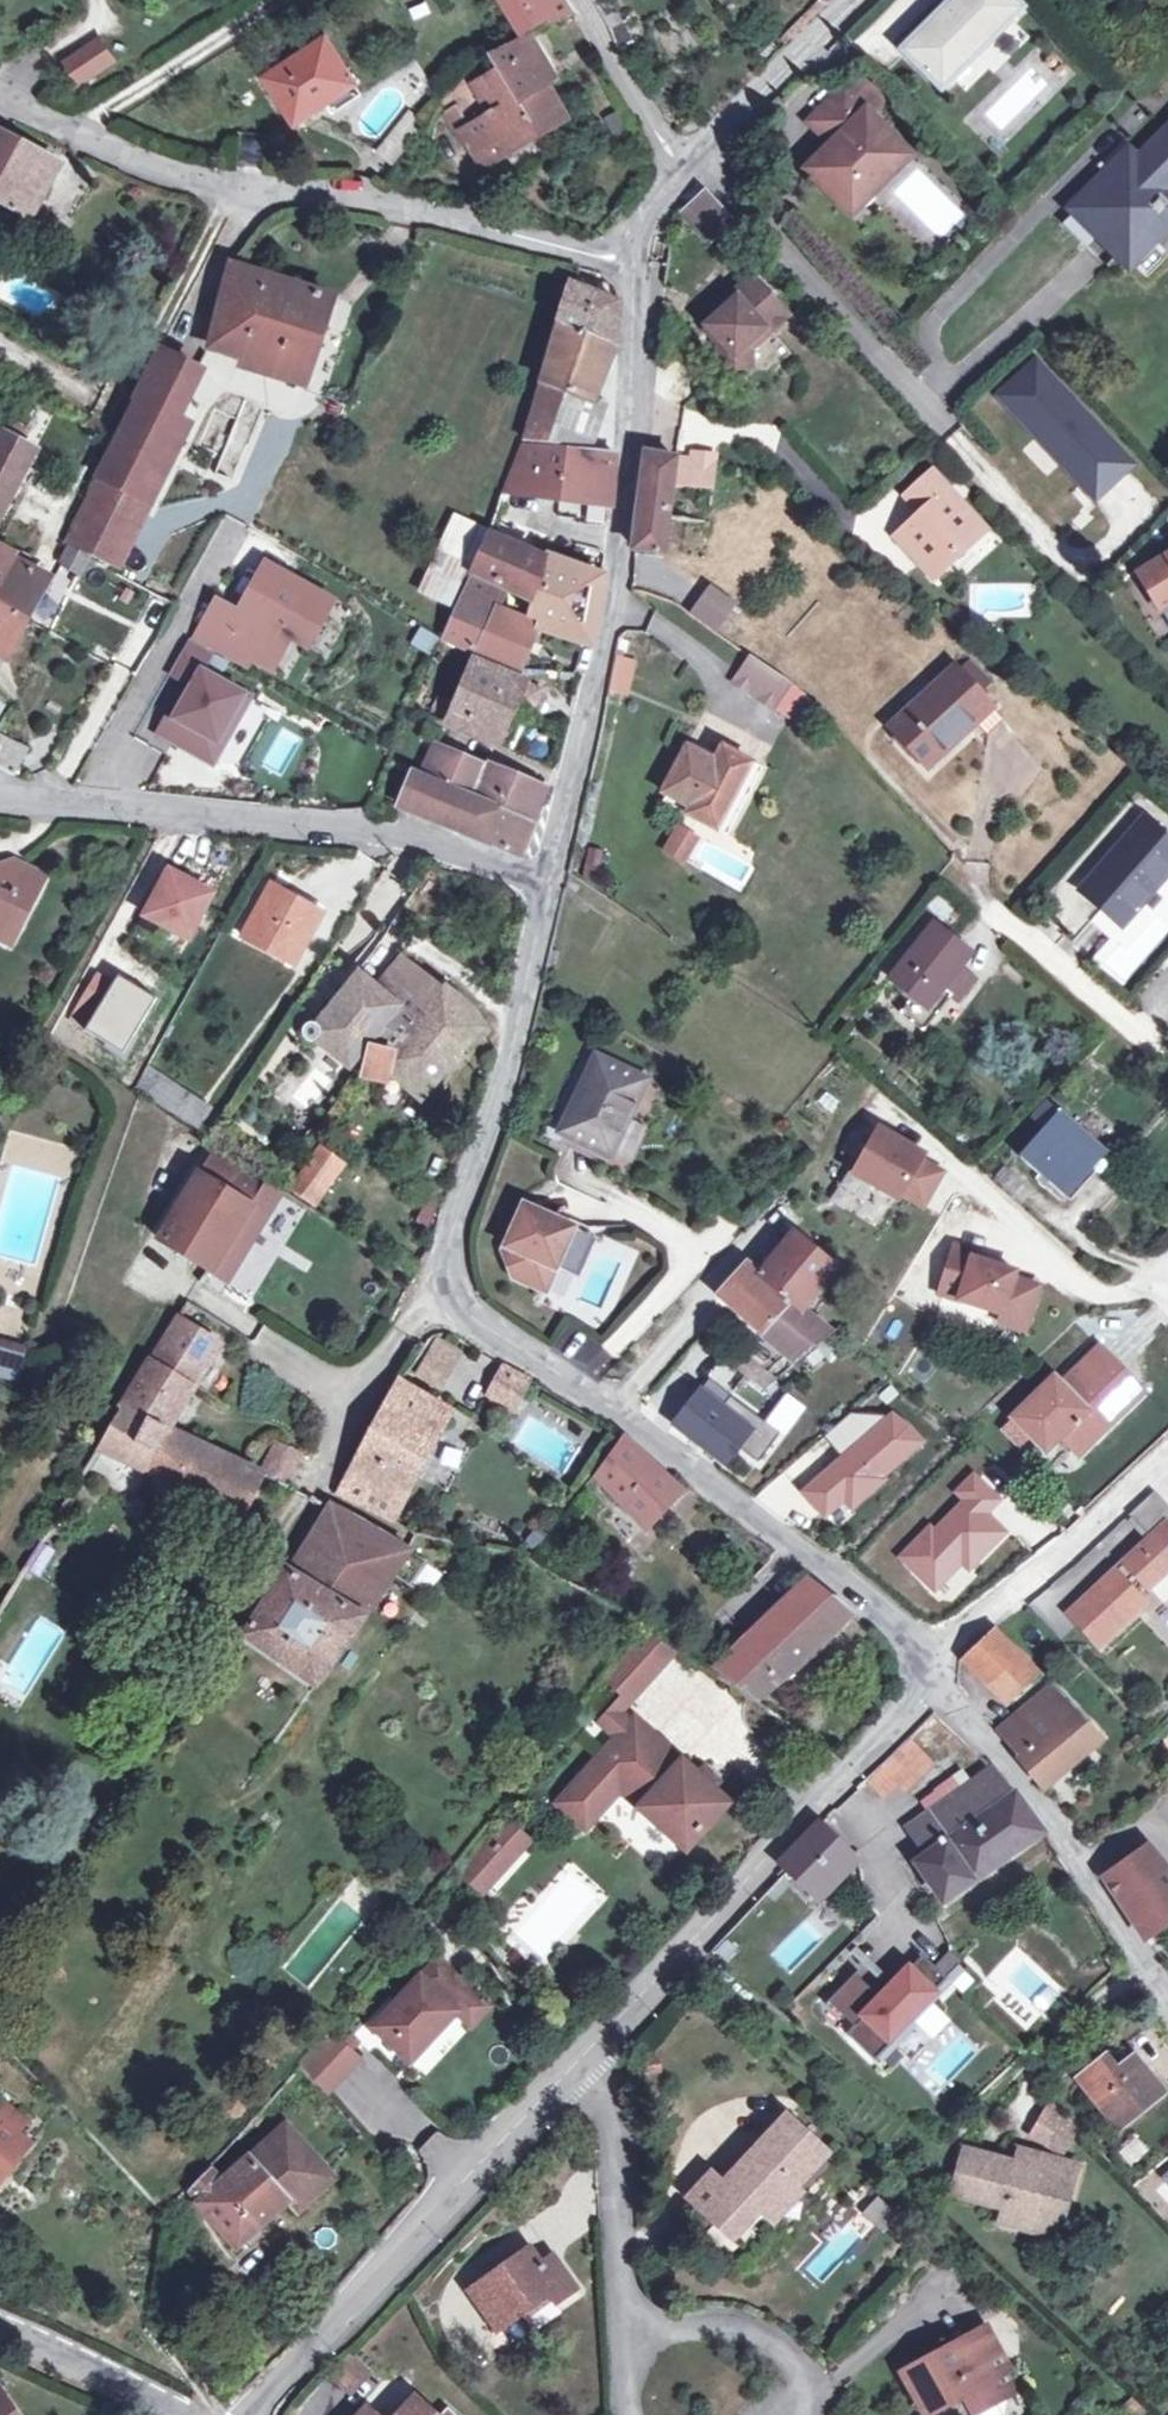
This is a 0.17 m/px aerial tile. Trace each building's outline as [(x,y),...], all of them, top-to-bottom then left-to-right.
[(525,34),(549,20),(551,23),(571,12),(564,0),(554,0),(541,7),(536,0),(503,0),(525,34)] [(953,79),(949,75),(999,26),(996,22),(1004,13),(1012,20),(1024,9),(1014,0),(952,0),(901,50),(941,90),(953,79)] [(953,79),(955,81),(1014,23),(1012,20),(1004,13),(996,22),(999,26),(949,75),(953,79)] [(504,146),(506,150),(565,116),(546,83),(553,78),(528,36),(527,35),(491,52),(478,61),(441,102),(440,104),(462,143),(466,140),(471,137),(483,158),(504,146)] [(266,77),(294,119),(324,100),(332,111),(358,95),(351,82),(353,81),(325,40),(266,77)] [(100,42),(65,63),(77,82),(112,61),(100,42)] [(850,209),(904,156),(867,118),(870,113),(845,86),(813,116),(839,142),(811,169),(850,209)] [(375,152),(391,165),(424,123),(409,110),(375,152)] [(1115,180),(1107,171),(1069,211),(1073,215),(1064,224),(1086,247),(1101,233),(1118,252),(1131,265),(1167,228),(1167,208),(1165,205),(1157,198),(1167,186),(1167,126),(1115,180)] [(31,218),(60,166),(0,133),(0,202),(31,218)] [(471,137),(466,140),(480,165),(506,150),(504,146),(483,158),(471,137)] [(705,190),(681,213),(708,242),(732,219),(705,190)] [(281,369),(277,379),(277,380),(303,389),(332,299),(230,267),(210,341),(240,351),(239,356),(281,369)] [(748,347),(747,345),(762,330),(767,333),(776,324),(785,314),(749,275),(729,294),(733,298),(704,328),(717,340),(715,370),(722,377),(740,379),(747,372),(748,347)] [(539,381),(521,439),(569,445),(592,445),(603,406),(592,402),(594,399),(615,348),(616,344),(617,302),(568,284),(556,324),(539,381)] [(95,476),(149,503),(174,452),(158,444),(194,369),(158,350),(136,394),(112,442),(95,476)] [(281,369),(239,356),(236,365),(277,379),(281,369)] [(1128,466),(1035,365),(1002,395),(1081,481),(1075,486),(1085,497),(1092,492),(1096,496),(1128,466)] [(227,441),(244,448),(261,408),(244,401),(227,441)] [(5,501),(30,450),(16,442),(24,429),(8,421),(0,436),(0,508),(5,501)] [(231,481),(244,448),(227,441),(213,475),(231,481)] [(501,492),(609,506),(611,453),(520,445),(501,490),(501,492)] [(713,466),(688,461),(671,458),(650,454),(643,453),(642,479),(632,548),(661,552),(670,483),(671,483),(711,487),(712,472),(713,466)] [(689,454),(688,461),(713,466),(714,459),(713,458),(689,454)] [(963,541),(967,545),(984,529),(930,470),(904,496),(919,512),(893,537),(932,579),(949,563),(945,559),(963,541)] [(149,503),(95,476),(69,528),(62,541),(116,568),(149,503)] [(43,501),(53,483),(44,478),(34,496),(43,501)] [(63,488),(53,483),(43,501),(54,506),(63,488)] [(470,572),(533,603),(529,618),(537,621),(535,627),(587,647),(590,648),(601,583),(487,535),(470,572)] [(949,563),(967,545),(963,541),(945,559),(949,563)] [(79,574),(88,557),(68,547),(60,564),(79,574)] [(6,656),(27,617),(47,579),(24,567),(12,560),(0,554),(0,653),(6,656)] [(1139,573),(1160,610),(1167,606),(1167,556),(1139,573)] [(328,603),(265,567),(237,616),(214,604),(195,638),(243,665),(249,655),(270,667),(288,634),(305,644),(328,603)] [(469,575),(459,598),(496,613),(506,593),(469,575)] [(711,587),(692,616),(715,633),(735,604),(711,587)] [(496,613),(459,598),(441,637),(473,655),(513,672),(514,669),(531,624),(496,613)] [(167,715),(156,734),(198,758),(208,740),(221,748),(249,698),(200,670),(209,655),(189,643),(171,676),(190,687),(172,718),(167,715)] [(614,656),(610,670),(622,673),(631,676),(633,662),(614,656)] [(750,657),(733,682),(774,709),(790,684),(750,657)] [(510,708),(521,685),(523,681),(472,660),(446,723),(498,746),(513,710),(510,708)] [(986,732),(990,729),(1000,720),(954,669),(890,729),(925,767),(975,721),(986,732)] [(622,673),(610,670),(605,697),(617,700),(622,673)] [(531,690),(521,685),(510,708),(513,710),(520,713),(531,690)] [(13,774),(26,751),(0,737),(0,768),(13,774)] [(221,748),(208,740),(198,758),(211,765),(221,748)] [(422,778),(412,773),(397,805),(520,855),(533,825),(546,792),(436,745),(422,778)] [(726,836),(761,769),(720,746),(712,762),(685,746),(661,793),(689,807),(685,816),(726,836)] [(1082,891),(1123,926),(1167,874),(1167,843),(1142,821),(1082,891)] [(668,853),(684,861),(695,840),(679,832),(668,853)] [(589,847),(578,875),(594,881),(604,852),(589,847)] [(17,926),(43,875),(14,861),(8,873),(0,869),(0,918),(17,926)] [(208,893),(167,871),(144,914),(185,936),(208,893)] [(294,905),(266,890),(240,937),(293,965),(321,911),(297,898),(294,905)] [(17,926),(0,918),(0,939),(8,943),(17,926)] [(921,1034),(937,1014),(928,1007),(941,991),(956,1003),(974,981),(959,969),(970,955),(933,925),(890,981),(911,998),(898,1015),(921,1034)] [(348,1064),(368,1044),(375,1050),(367,1055),(365,1059),(364,1067),(368,1076),(373,1079),(378,1080),(385,1079),(389,1076),(420,1102),(446,1072),(454,1069),(459,1065),(460,1059),(459,1054),(449,1048),(471,1015),(401,960),(375,992),(330,952),(294,1006),(316,1024),(313,1025),(309,1025),(304,1028),(302,1031),(302,1036),(306,1041),(313,1041),(316,1040),(348,1064)] [(123,1053),(154,997),(114,975),(83,1032),(123,1053)] [(596,1060),(560,1134),(609,1156),(645,1083),(596,1060)] [(197,1129),(211,1108),(146,1066),(134,1088),(197,1129)] [(1077,1131),(1060,1116),(1021,1160),(1039,1176),(1045,1169),(1070,1192),(1103,1154),(1077,1131)] [(878,1131),(852,1176),(896,1201),(901,1192),(920,1203),(937,1173),(916,1161),(920,1155),(878,1131)] [(305,1171),(324,1184),(338,1164),(318,1150),(305,1171)] [(263,1184),(262,1187),(211,1155),(159,1239),(211,1269),(227,1281),(280,1195),(263,1184)] [(324,1184),(305,1171),(292,1189),(312,1203),(324,1184)] [(416,1218),(427,1223),(439,1196),(428,1191),(416,1218)] [(583,1235),(522,1207),(502,1252),(511,1278),(542,1292),(552,1270),(558,1256),(570,1262),(583,1235)] [(594,1240),(583,1235),(570,1262),(558,1256),(552,1270),(576,1281),(594,1240)] [(795,1365),(833,1334),(826,1329),(824,1331),(800,1310),(834,1269),(795,1236),(761,1277),(746,1266),(717,1297),(795,1365)] [(976,1253),(952,1247),(941,1289),(962,1295),(960,1301),(1007,1312),(1004,1324),(1029,1330),(1040,1286),(1012,1278),(1013,1272),(974,1262),(976,1253)] [(213,1346),(177,1402),(180,1405),(220,1345),(176,1318),(174,1322),(213,1346)] [(144,1371),(139,1379),(177,1402),(213,1346),(174,1322),(144,1371)] [(427,1337),(415,1381),(447,1390),(459,1347),(427,1337)] [(0,1349),(0,1368),(15,1372),(20,1355),(0,1349)] [(1100,1349),(1062,1386),(1053,1394),(1045,1386),(1011,1419),(1013,1421),(1026,1435),(1043,1452),(1059,1437),(1077,1455),(1131,1404),(1114,1387),(1125,1377),(1100,1349)] [(732,1367),(763,1393),(774,1383),(740,1357),(732,1367)] [(514,1411),(531,1380),(503,1364),(486,1395),(514,1411)] [(1141,1393),(1125,1377),(1114,1387),(1131,1404),(1141,1393)] [(1054,1378),(1045,1386),(1053,1394),(1062,1386),(1054,1378)] [(177,1402),(139,1379),(79,1476),(101,1487),(118,1459),(127,1464),(136,1446),(149,1453),(141,1471),(241,1517),(260,1472),(167,1428),(180,1405),(177,1402)] [(398,1380),(393,1389),(419,1405),(425,1394),(398,1380)] [(722,1410),(731,1399),(709,1382),(700,1394),(722,1410)] [(419,1405),(393,1389),(339,1493),(389,1521),(436,1428),(443,1420),(419,1405)] [(731,1399),(722,1410),(700,1394),(675,1425),(725,1465),(738,1448),(759,1465),(780,1436),(731,1399)] [(780,1403),(771,1420),(790,1431),(799,1414),(780,1403)] [(1026,1435),(1013,1421),(1003,1433),(1016,1445),(1026,1435)] [(644,1526),(677,1491),(651,1468),(621,1439),(595,1473),(644,1526)] [(298,1454),(274,1442),(260,1472),(285,1483),(298,1454)] [(984,1516),(997,1502),(972,1478),(958,1493),(966,1501),(933,1535),(930,1530),(901,1560),(935,1592),(962,1564),(969,1570),(1004,1534),(984,1516)] [(1068,1615),(1098,1646),(1144,1604),(1138,1598),(1135,1595),(1144,1586),(1148,1590),(1167,1571),(1167,1507),(1153,1491),(1128,1516),(1149,1539),(1068,1615)] [(286,1572),(285,1574),(245,1634),(315,1684),(361,1620),(392,1576),(408,1586),(425,1562),(405,1551),(359,1523),(331,1506),(288,1573),(286,1572)] [(758,1699),(803,1663),(850,1615),(805,1580),(713,1669),(758,1699)] [(1138,1598),(1148,1590),(1144,1586),(1135,1595),(1138,1598)] [(1010,1698),(1036,1672),(996,1634),(966,1660),(1007,1702),(1010,1698)] [(640,1637),(604,1677),(631,1701),(669,1659),(640,1637)] [(1044,1681),(1036,1672),(1010,1698),(1015,1705),(1026,1694),(1023,1691),(1026,1688),(1031,1694),(1044,1681)] [(1052,1689),(1042,1698),(1089,1746),(1101,1737),(1052,1689)] [(1089,1746),(1042,1698),(1041,1698),(997,1734),(1040,1787),(1089,1746)] [(596,1728),(614,1744),(626,1754),(645,1733),(616,1707),(596,1728)] [(619,1792),(684,1850),(725,1806),(645,1733),(626,1754),(614,1744),(557,1806),(584,1831),(619,1792)] [(905,1795),(932,1767),(905,1741),(865,1782),(884,1799),(896,1785),(905,1795)] [(948,1841),(929,1855),(916,1864),(945,1904),(1044,1834),(995,1768),(965,1790),(959,1779),(922,1805),(928,1814),(948,1841)] [(948,1841),(928,1814),(910,1829),(929,1855),(948,1841)] [(505,1822),(489,1839),(513,1861),(528,1843),(505,1822)] [(854,1859),(819,1824),(779,1865),(785,1872),(815,1899),(854,1859)] [(489,1839),(457,1875),(481,1896),(513,1861),(489,1839)] [(1105,1878),(1144,1938),(1167,1921),(1167,1873),(1147,1847),(1105,1878)] [(856,1947),(850,1953),(879,1982),(885,1976),(856,1947)] [(906,1974),(896,1964),(891,1970),(925,2001),(946,1979),(923,1956),(906,1974)] [(419,1981),(375,2027),(410,2060),(452,2015),(467,2029),(487,2008),(479,2001),(476,2004),(434,1964),(419,1981)] [(965,1973),(960,1968),(948,1980),(926,2002),(932,2007),(965,1973)] [(853,2027),(845,2035),(869,2058),(925,2001),(891,1970),(885,1976),(879,1982),(871,1990),(854,1974),(828,2002),(853,2027)] [(869,2058),(875,2063),(894,2043),(890,2039),(926,2002),(925,2001),(869,2058)] [(894,2043),(896,2044),(932,2007),(926,2002),(890,2039),(894,2043)] [(297,2066),(320,2092),(350,2056),(323,2033),(297,2066)] [(1122,2048),(1081,2080),(1118,2127),(1160,2094),(1122,2048)] [(0,2106),(0,2121),(17,2135),(28,2122),(3,2103),(0,2106)] [(1048,2115),(1032,2139),(1056,2154),(1071,2131),(1048,2115)] [(689,2199),(732,2239),(759,2209),(767,2217),(812,2168),(825,2153),(787,2118),(774,2132),(718,2194),(705,2181),(689,2199)] [(17,2135),(0,2121),(0,2171),(6,2176),(30,2145),(17,2135)] [(220,2184),(208,2172),(188,2192),(236,2244),(284,2202),(294,2215),(332,2180),(284,2127),(220,2184)] [(1014,2169),(1016,2165),(963,2152),(952,2194),(1004,2208),(1000,2222),(1045,2235),(1053,2201),(1064,2204),(1074,2168),(1034,2156),(1033,2160),(1029,2172),(1014,2169)] [(1019,2156),(1016,2165),(1014,2169),(1029,2172),(1033,2160),(1019,2156)] [(861,2216),(883,2231),(896,2212),(873,2197),(861,2216)] [(1053,2201),(1045,2235),(1056,2238),(1064,2204),(1053,2201)] [(575,2291),(551,2258),(538,2268),(526,2253),(470,2292),(497,2330),(551,2293),(557,2302),(575,2291)] [(981,2411),(1003,2400),(1002,2398),(1010,2392),(1000,2373),(1005,2370),(985,2331),(904,2375),(925,2414),(928,2414),(960,2397),(970,2414),(973,2414),(981,2411)] [(0,2395),(0,2414),(14,2414),(0,2395)] [(414,2399),(400,2414),(431,2414),(414,2399)]
